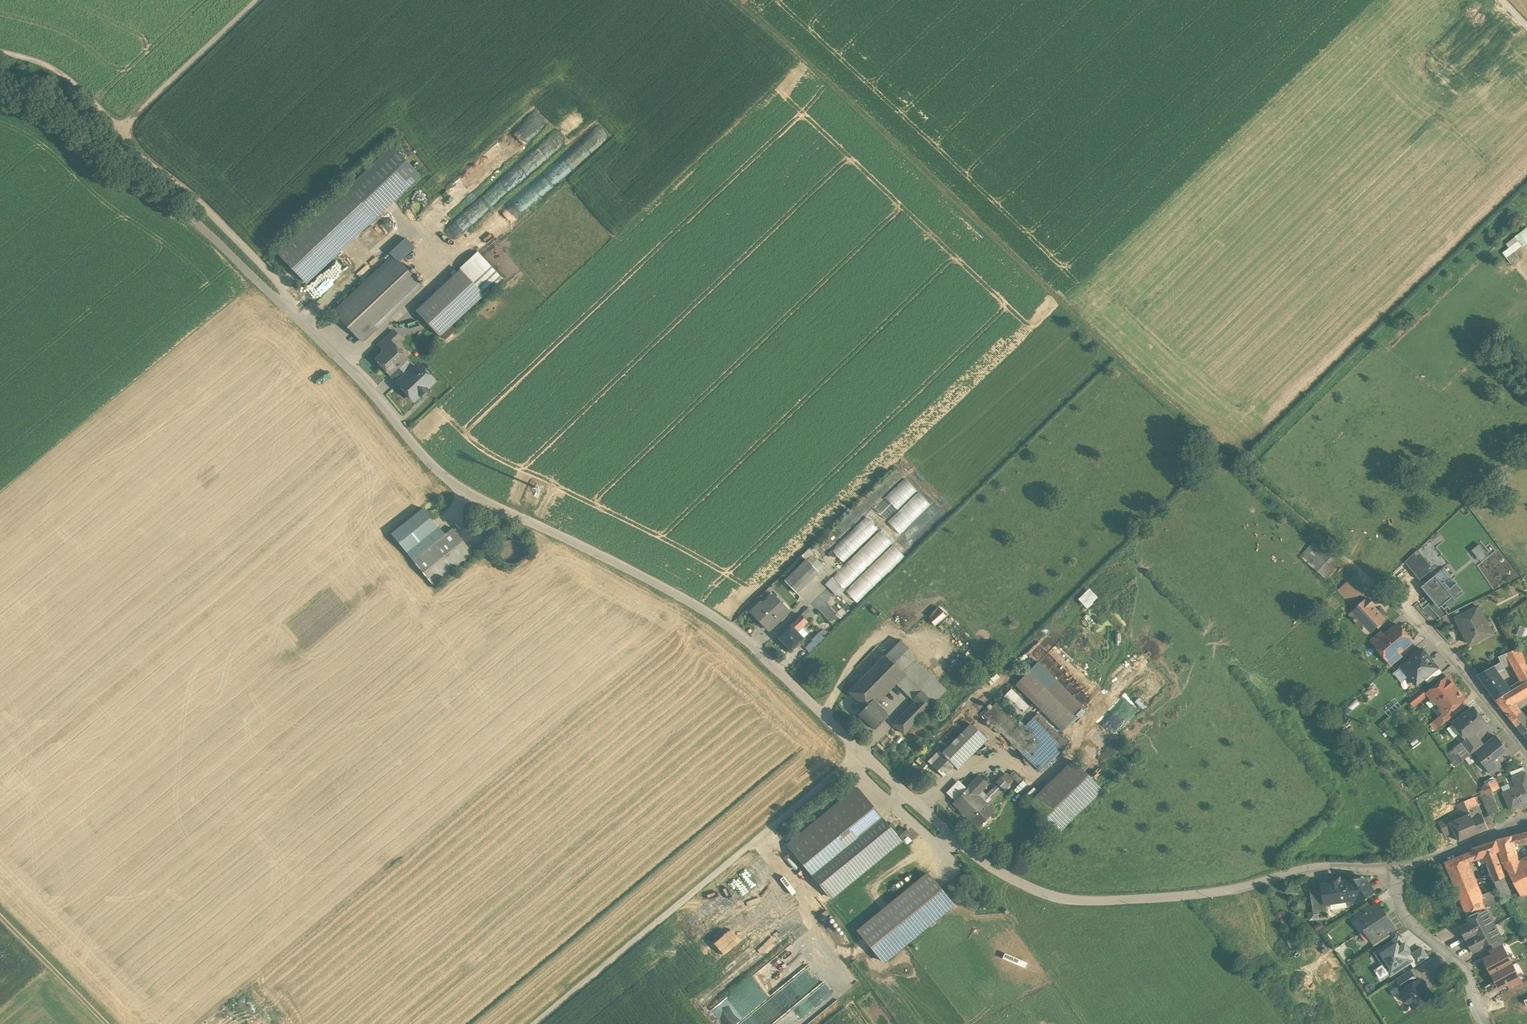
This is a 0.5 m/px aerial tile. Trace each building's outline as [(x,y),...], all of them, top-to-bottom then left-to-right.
[(574,81),(533,116),(542,126),(582,90),(574,81)] [(348,188),(376,217),(420,175),(393,146),(348,188)] [(566,167),(570,172),(578,165),(569,154),(558,163),(563,169),(566,167)] [(348,188),(278,254),(306,283),(376,217),(348,188)] [(908,199),(913,205),(923,196),(918,190),(908,199)] [(443,236),(452,244),(472,221),(463,213),(443,236)] [(506,215),(482,229),(488,239),(511,225),(506,215)] [(1499,251),(1509,265),(1518,258),(1508,244),(1499,251)] [(460,270),(484,295),(501,279),(478,253),(460,270)] [(393,256),(333,312),(362,342),(377,328),(373,325),(418,283),(393,256)] [(335,263),(332,261),(308,285),(297,296),(308,307),(349,267),(340,258),(335,263)] [(460,270),(416,311),(440,336),(484,295),(460,270)] [(394,331),(379,345),(384,352),(385,352),(392,345),(400,338),(394,331)] [(392,345),(385,352),(384,352),(376,360),(389,374),(399,365),(405,359),(392,345)] [(399,365),(389,374),(398,383),(413,369),(409,364),(404,369),(399,365)] [(413,369),(398,383),(414,401),(420,396),(427,389),(435,382),(424,370),(419,375),(413,369)] [(905,478),(875,508),(886,519),(916,489),(905,478)] [(917,492),(888,521),(899,532),(929,504),(917,492)] [(935,501),(896,541),(907,552),(946,511),(935,501)] [(422,509),(391,534),(406,552),(437,527),(422,509)] [(865,517),(832,550),(843,561),(876,528),(865,517)] [(437,527),(406,552),(413,560),(444,535),(437,527)] [(444,535),(413,560),(433,586),(473,553),(452,528),(444,535)] [(879,530),(833,577),(844,588),(890,541),(879,530)] [(523,556),(524,552),(523,547),(520,543),(517,541),(512,540),(507,541),(503,544),(501,547),(500,552),(501,557),(504,561),(508,563),(512,564),(517,563),(521,560),(523,556)] [(1339,566),(1313,543),(1300,557),(1326,580),(1339,566)] [(892,544),(847,591),(859,603),(905,556),(892,544)] [(1478,547),(1471,553),(1475,558),(1482,552),(1478,547)] [(805,560),(784,581),(797,593),(818,572),(805,560)] [(1441,571),(1435,576),(1453,597),(1462,590),(1451,577),(1449,579),(1441,571)] [(1453,597),(1435,576),(1421,587),(1439,608),(1453,597)] [(1338,591),(1349,604),(1359,595),(1347,582),(1338,591)] [(1079,597),(1088,607),(1100,596),(1091,586),(1079,597)] [(788,611),(771,593),(751,612),(768,630),(788,611)] [(852,608),(839,595),(835,599),(848,612),(852,608)] [(1359,595),(1349,604),(1355,610),(1365,602),(1359,595)] [(1355,610),(1350,615),(1354,619),(1354,620),(1354,621),(1355,622),(1356,622),(1356,621),(1360,625),(1363,623),(1367,627),(1370,627),(1375,623),(1378,626),(1383,621),(1383,619),(1372,607),(1374,606),(1368,599),(1355,610)] [(847,613),(834,600),(829,604),(843,617),(847,613)] [(842,618),(828,605),(826,607),(840,621),(842,618)] [(1492,634),(1478,607),(1456,618),(1469,645),(1492,634)] [(809,608),(790,626),(795,631),(805,621),(807,622),(815,615),(809,608)] [(1384,636),(1378,641),(1378,642),(1391,657),(1392,658),(1398,653),(1412,642),(1398,625),(1384,636)] [(790,626),(778,637),(790,650),(796,645),(798,647),(801,644),(799,642),(803,639),(795,631),(790,626)] [(824,638),(818,632),(811,640),(812,641),(816,645),(824,638)] [(1380,632),(1370,640),(1375,645),(1378,642),(1378,641),(1384,636),(1380,632)] [(812,641),(805,648),(809,652),(816,645),(812,641)] [(916,656),(900,641),(885,656),(901,671),(904,675),(909,680),(921,691),(933,703),(945,691),(938,685),(911,661),(916,656)] [(1504,654),(1510,665),(1511,664),(1522,684),(1526,681),(1526,669),(1519,648),(1504,654)] [(1401,667),(1417,685),(1436,667),(1420,649),(1401,667)] [(1398,653),(1392,658),(1391,657),(1387,661),(1392,666),(1402,658),(1398,653)] [(1504,654),(1498,657),(1501,662),(1504,668),(1510,665),(1504,654)] [(885,656),(849,693),(865,707),(871,701),(892,680),(896,676),(900,679),(904,675),(901,671),(885,656)] [(1057,679),(1039,661),(1028,671),(1046,690),(1057,679)] [(1510,691),(1497,673),(1504,668),(1501,662),(1479,674),(1479,675),(1478,675),(1495,700),(1510,691)] [(1046,690),(1028,671),(1019,680),(1065,726),(1084,707),(1057,679),(1046,690)] [(909,680),(904,675),(900,679),(896,676),(892,680),(912,699),(921,691),(909,680)] [(1447,677),(1427,693),(1436,704),(1437,703),(1456,688),(1452,683),(1452,681),(1450,678),(1448,678),(1447,677)] [(1495,700),(1513,722),(1521,715),(1512,703),(1526,694),(1526,681),(1522,684),(1510,691),(1495,700)] [(1456,688),(1437,703),(1440,708),(1440,710),(1444,714),(1444,715),(1446,713),(1447,714),(1465,699),(1464,698),(1464,696),(1462,693),(1460,693),(1456,688)] [(1011,689),(1001,699),(1018,717),(1028,707),(1011,689)] [(1421,690),(1409,700),(1414,706),(1426,696),(1421,690)] [(933,703),(921,691),(912,699),(915,701),(903,713),(914,723),(933,703)] [(1024,726),(998,700),(986,712),(1032,757),(1044,745),(1024,726)] [(865,707),(858,714),(864,720),(861,723),(865,727),(868,724),(874,729),(887,717),(871,701),(865,707)] [(1472,709),(1454,723),(1466,739),(1467,739),(1473,734),(1485,725),(1472,709)] [(1032,757),(986,712),(983,715),(995,727),(993,729),(998,734),(1000,732),(1028,760),(1032,757)] [(903,713),(893,724),(903,734),(914,723),(903,713)] [(1037,713),(1024,726),(1044,745),(1032,757),(1028,760),(1040,772),(1068,744),(1037,713)] [(1444,714),(1434,722),(1439,727),(1450,718),(1447,714),(1446,713),(1444,715),(1444,714)] [(1521,715),(1513,722),(1524,734),(1526,732),(1526,722),(1521,715)] [(971,724),(942,754),(953,765),(957,769),(986,740),(971,724)] [(1473,734),(1467,739),(1466,739),(1460,743),(1470,755),(1474,752),(1482,745),(1473,734)] [(1482,745),(1474,752),(1491,773),(1500,766),(1499,764),(1499,757),(1507,751),(1494,736),(1482,745)] [(1456,766),(1470,755),(1460,743),(1446,754),(1456,766)] [(953,765),(942,754),(934,762),(931,765),(942,776),(953,765)] [(1072,761),(1030,803),(1058,832),(1058,831),(1100,790),(1100,789),(1072,761)] [(1517,764),(1507,767),(1509,772),(1519,768),(1517,764)] [(1523,767),(1510,772),(1512,778),(1525,773),(1523,767)] [(1512,778),(1516,787),(1503,793),(1511,811),(1526,804),(1526,777),(1525,773),(1512,778)] [(979,776),(968,787),(976,795),(977,794),(987,784),(979,776)] [(1008,785),(1000,777),(995,782),(997,784),(1003,790),(1008,785)] [(1495,780),(1482,787),(1486,795),(1492,793),(1499,789),(1495,780)] [(997,784),(986,795),(992,801),(1003,790),(997,784)] [(968,787),(952,803),(970,820),(987,802),(977,794),(976,795),(968,787)] [(849,794),(787,845),(811,875),(881,818),(857,788),(854,790),(849,794)] [(1499,811),(1492,793),(1486,795),(1482,797),(1490,815),(1499,811)] [(1488,829),(1474,798),(1464,802),(1466,807),(1469,815),(1478,833),(1488,829)] [(987,802),(970,820),(977,827),(994,809),(987,802)] [(1464,802),(1457,805),(1459,810),(1466,807),(1464,802)] [(1466,807),(1459,810),(1463,818),(1469,815),(1466,807)] [(1450,824),(1449,824),(1453,831),(1459,842),(1478,833),(1469,815),(1463,818),(1450,824)] [(881,818),(811,875),(830,898),(900,841),(881,818)] [(1447,818),(1438,823),(1444,836),(1453,831),(1449,824),(1450,824),(1447,818)] [(1514,836),(1517,844),(1524,843),(1526,842),(1526,832),(1514,836)] [(1514,836),(1496,840),(1496,841),(1499,851),(1502,862),(1517,859),(1514,847),(1517,846),(1517,844),(1514,836)] [(1499,851),(1496,841),(1472,848),(1473,852),(1475,859),(1482,857),(1484,864),(1487,863),(1490,872),(1501,868),(1499,863),(1495,852),(1499,851)] [(1443,859),(1444,863),(1473,852),(1472,848),(1443,859)] [(1473,852),(1444,863),(1457,893),(1475,885),(1466,862),(1475,859),(1473,852)] [(1526,861),(1518,864),(1517,859),(1502,862),(1519,893),(1520,896),(1526,893),(1526,864),(1526,861)] [(1519,893),(1502,862),(1499,863),(1501,868),(1512,897),(1519,893)] [(1512,897),(1501,868),(1490,872),(1498,891),(1481,898),(1475,885),(1457,893),(1467,917),(1468,917),(1485,909),(1512,897)] [(927,872),(857,930),(883,962),(954,904),(927,872)] [(1338,878),(1329,879),(1329,884),(1322,885),(1322,889),(1325,904),(1348,900),(1345,882),(1340,882),(1338,878)] [(1364,879),(1360,881),(1354,880),(1354,883),(1345,882),(1348,900),(1356,899),(1358,902),(1373,892),(1364,879)] [(745,885),(631,965),(640,979),(755,899),(745,885)] [(1322,889),(1310,891),(1314,915),(1327,913),(1325,904),(1322,889)] [(1368,904),(1354,914),(1357,920),(1359,918),(1358,918),(1372,909),(1368,904)] [(1372,909),(1358,918),(1359,918),(1366,929),(1386,915),(1378,904),(1372,909)] [(739,942),(767,915),(759,906),(734,930),(737,932),(733,935),(739,942)] [(1485,909),(1468,917),(1470,922),(1488,913),(1485,909)] [(1470,922),(1460,928),(1466,940),(1494,925),(1488,913),(1470,922)] [(1386,915),(1366,929),(1372,939),(1373,939),(1386,931),(1393,926),(1386,915)] [(1494,925),(1466,940),(1472,953),(1490,943),(1501,938),(1494,925)] [(1386,931),(1373,939),(1372,939),(1371,940),(1375,945),(1390,936),(1386,931)] [(715,963),(733,948),(723,936),(705,951),(715,963)] [(1501,938),(1490,943),(1493,949),(1502,944),(1503,943),(1501,938)] [(1403,945),(1400,940),(1395,939),(1387,945),(1389,949),(1378,956),(1378,957),(1379,956),(1389,970),(1387,971),(1389,973),(1393,974),(1410,963),(1413,961),(1410,956),(1408,953),(1410,952),(1405,944),(1403,945)] [(1493,949),(1489,951),(1492,956),(1503,950),(1503,951),(1505,950),(1502,944),(1493,949)] [(1422,948),(1410,956),(1413,961),(1410,963),(1413,968),(1428,958),(1422,948)] [(1492,956),(1484,960),(1499,989),(1507,984),(1518,978),(1517,977),(1503,951),(1503,950),(1492,956)] [(775,972),(785,964),(779,956),(769,964),(775,972)] [(1410,970),(1396,979),(1403,990),(1417,981),(1410,970)] [(1518,978),(1507,984),(1509,990),(1522,983),(1519,977),(1517,977),(1518,978)] [(1403,990),(1401,992),(1405,997),(1403,998),(1403,1001),(1405,1003),(1407,1004),(1409,1003),(1412,1008),(1430,996),(1427,991),(1428,990),(1424,985),(1423,985),(1419,980),(1417,981),(1403,990)]
